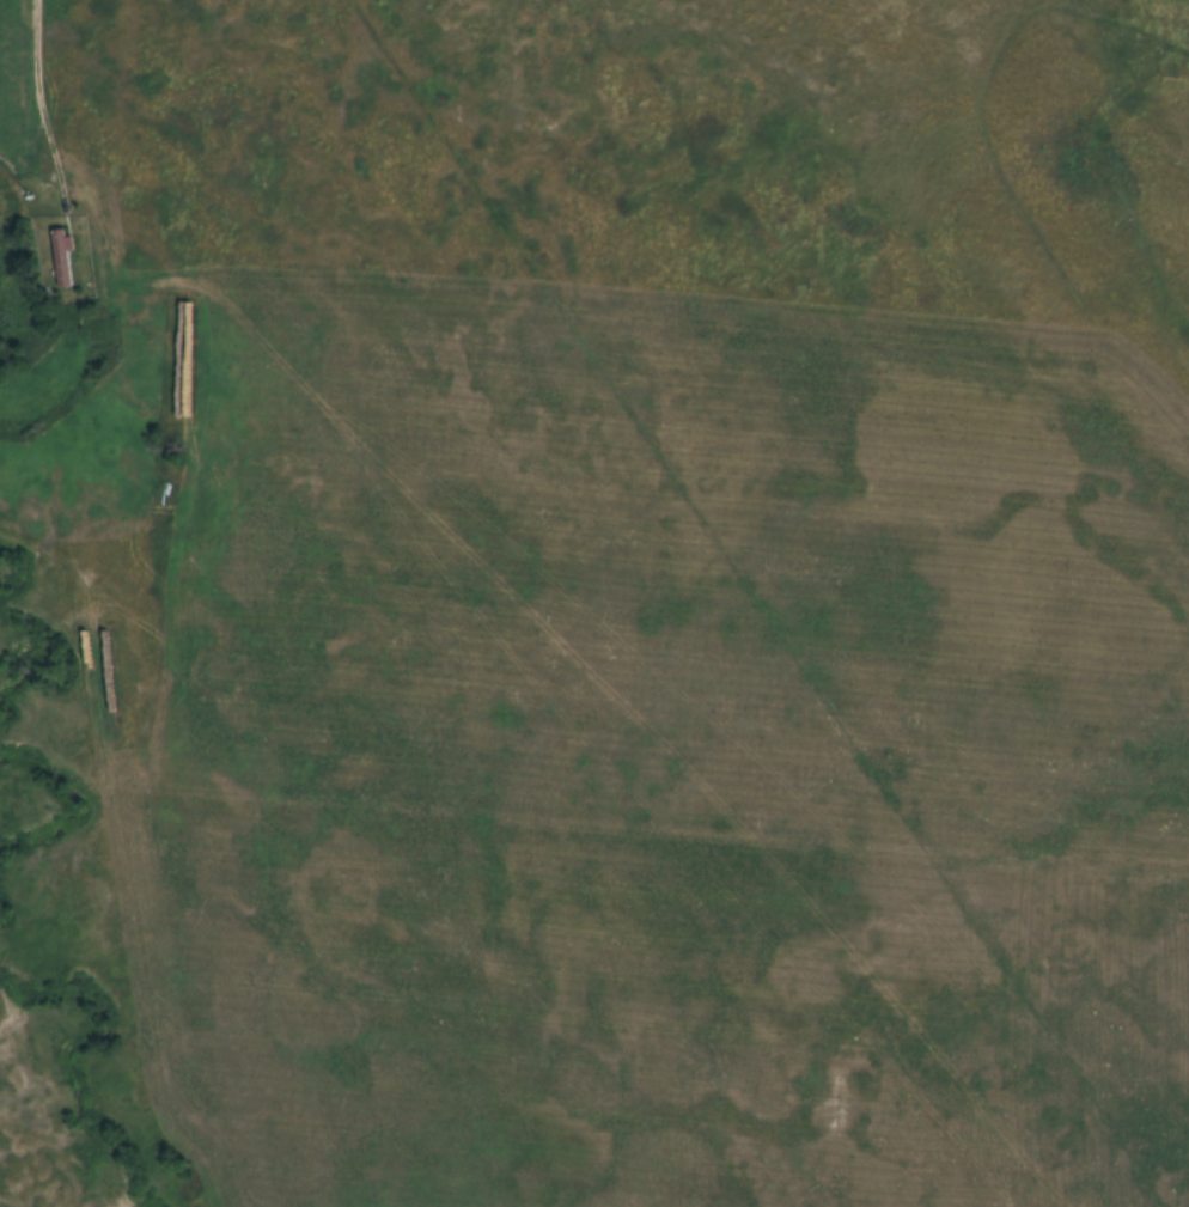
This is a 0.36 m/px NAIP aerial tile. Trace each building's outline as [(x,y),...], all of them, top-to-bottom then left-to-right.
[(48,230),(51,287),(69,286),(66,230),(48,230)]
